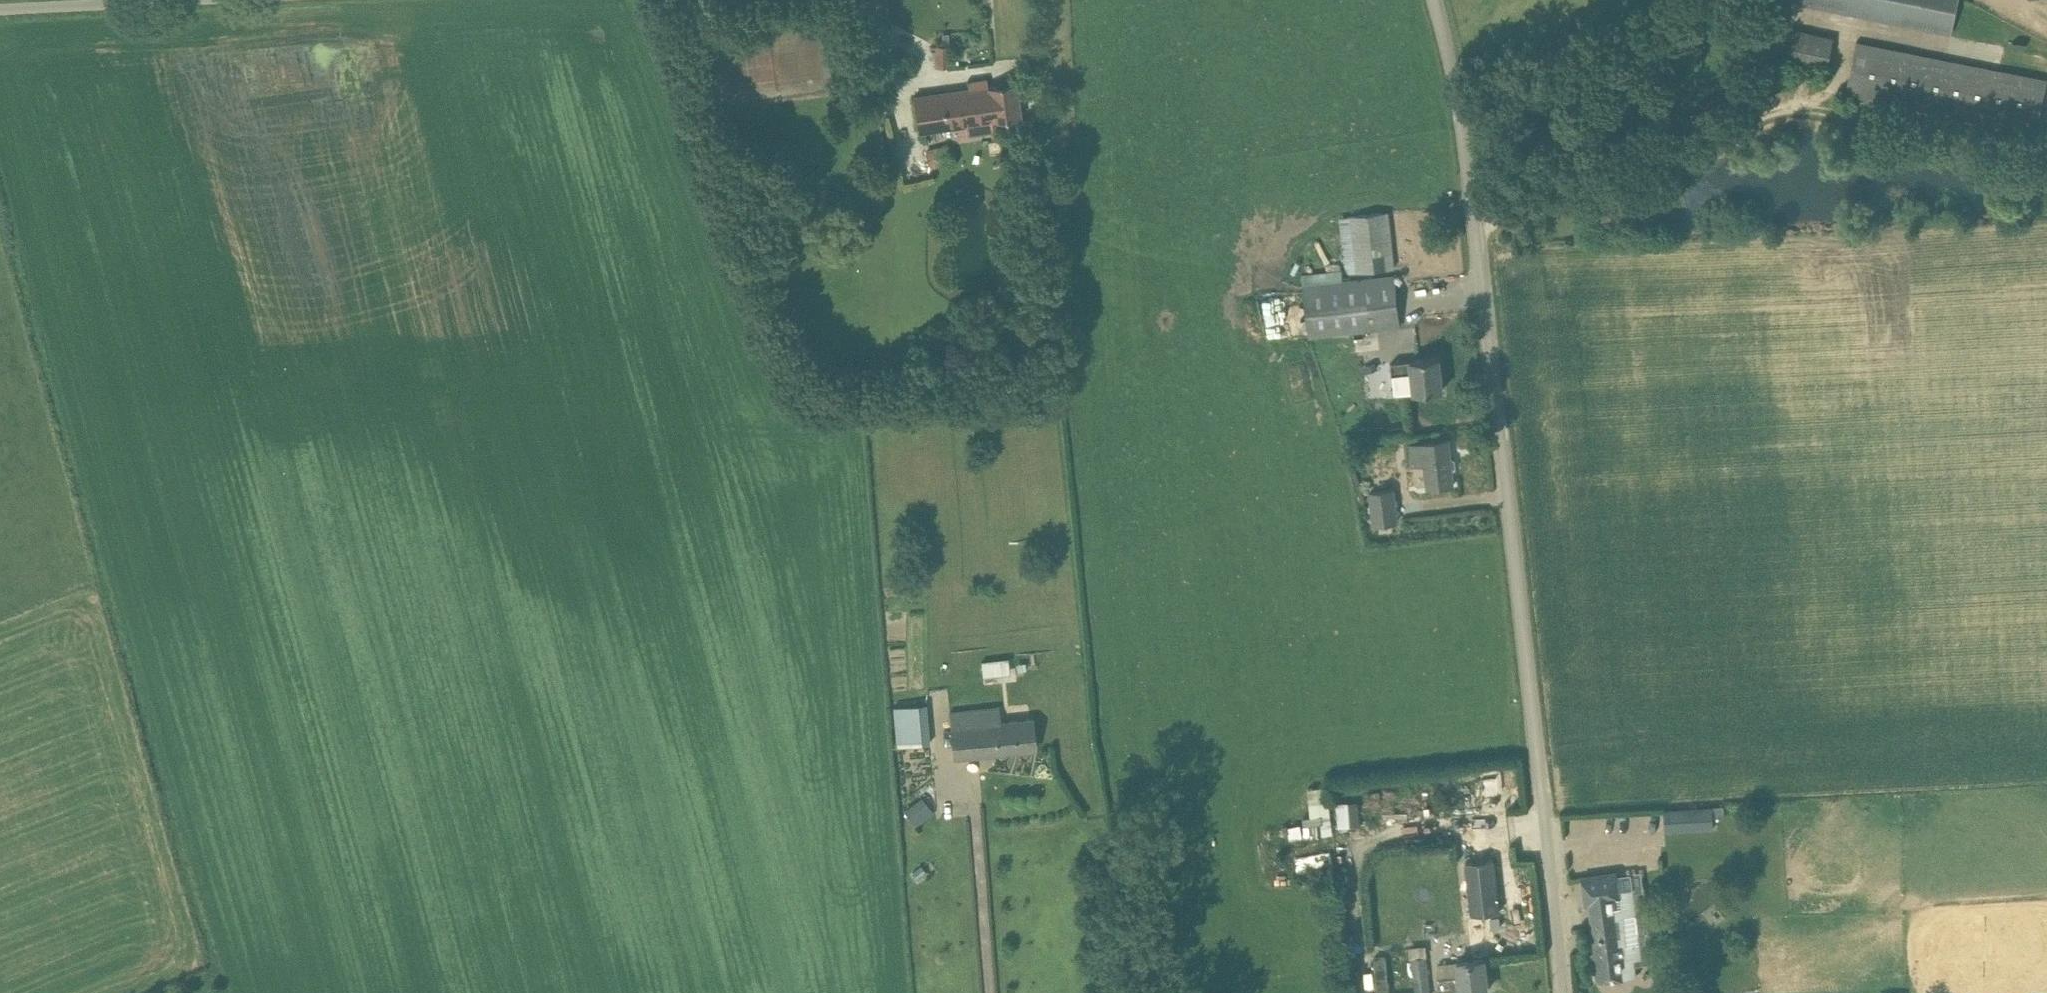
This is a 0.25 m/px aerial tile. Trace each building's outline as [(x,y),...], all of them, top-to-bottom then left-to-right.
[(1951,33),(1958,0),(1805,0),(1804,3),(1951,33)] [(1787,62),(1827,70),(1834,38),(1794,29),(1787,62)] [(2037,132),(2046,83),(2046,79),(1857,42),(1846,95),(2037,132)] [(934,69),(950,69),(950,47),(934,47),(934,69)] [(914,96),(919,133),(1021,116),(1016,82),(914,96)] [(924,151),(929,169),(950,163),(945,146),(924,151)] [(1351,216),(1358,272),(1394,267),(1388,212),(1351,216)] [(1304,286),(1310,336),(1401,326),(1395,276),(1304,286)] [(1412,360),(1392,362),(1395,395),(1443,390),(1440,356),(1412,359),(1412,360)] [(1375,362),(1364,367),(1367,373),(1378,369),(1375,362)] [(1423,445),(1411,446),(1416,489),(1454,485),(1449,439),(1423,442),(1423,445)] [(1370,491),(1374,525),(1399,522),(1396,488),(1370,491)] [(986,674),(1012,671),(1010,656),(984,660),(986,674)] [(895,709),(898,746),(929,744),(926,706),(895,709)] [(950,712),(952,728),(953,736),(954,756),(1035,747),(1032,720),(1000,723),(998,708),(950,712)] [(1330,831),(1329,786),(1311,786),(1312,821),(1325,820),(1325,831),(1330,831)] [(922,797),(906,811),(917,824),(933,811),(922,797)] [(1339,800),(1339,825),(1362,824),(1361,799),(1339,800)] [(1713,805),(1695,807),(1697,830),(1715,828),(1713,805)] [(1296,856),(1298,870),(1334,864),(1331,850),(1296,856)] [(1493,860),(1473,863),(1467,864),(1473,917),(1499,913),(1493,860)] [(1634,959),(1642,957),(1634,888),(1619,890),(1617,872),(1583,877),(1585,895),(1590,895),(1595,933),(1591,934),(1597,981),(1636,976),(1634,959)] [(1499,916),(1491,918),(1492,927),(1501,926),(1499,916)] [(1416,992),(1431,992),(1427,956),(1412,958),(1416,992)] [(1442,992),(1461,992),(1488,990),(1485,959),(1458,962),(1439,964),(1442,992)]
